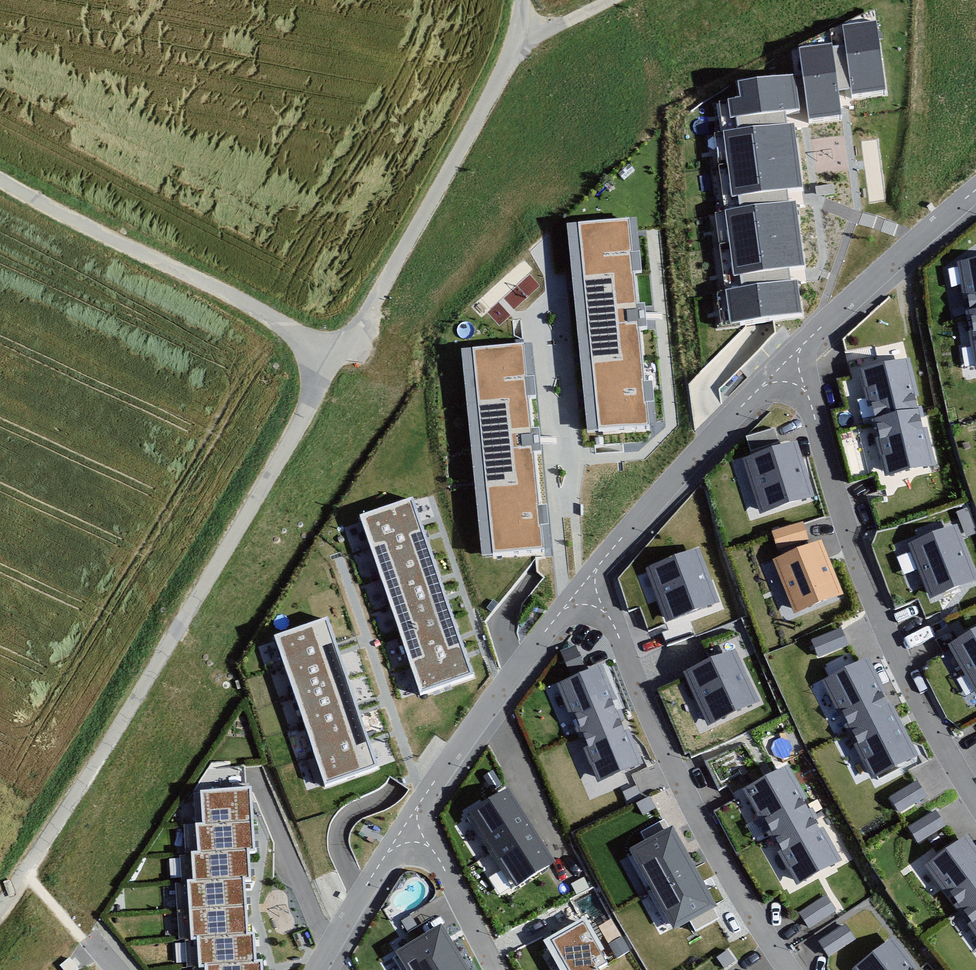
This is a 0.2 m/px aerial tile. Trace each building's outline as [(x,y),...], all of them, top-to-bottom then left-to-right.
[(841,24),(852,98),(888,93),(877,19),(841,24)] [(800,47),(809,122),(843,118),(834,43),(800,47)] [(730,120),(800,111),(795,73),(738,81),(740,97),(727,98),(730,120)] [(793,122),(714,132),(723,197),(801,187),(793,122)] [(795,200),(714,211),(722,276),(803,266),(795,200)] [(627,219),(566,225),(585,435),(645,430),(627,219)] [(958,262),(975,371),(975,259),(958,262)] [(717,290),(722,325),(800,314),(796,280),(717,290)] [(525,344),(462,349),(479,555),(543,550),(525,344)] [(909,357),(859,370),(886,477),(936,465),(909,357)] [(797,441),(742,459),(760,515),(815,498),(797,441)] [(411,495),(358,514),(421,692),(474,674),(411,495)] [(772,532),(777,550),(809,540),(804,523),(772,532)] [(907,544),(929,601),(975,583),(975,572),(958,525),(907,544)] [(822,540),(772,560),(794,614),(844,595),(822,540)] [(699,547),(645,568),(666,623),(720,603),(699,547)] [(328,618),(275,636),(326,784),(379,766),(328,618)] [(812,640),(819,658),(849,646),(842,629),(812,640)] [(948,645),(975,695),(975,629),(948,645)] [(733,649),(683,673),(708,726),(759,702),(733,649)] [(868,657),(821,681),(839,716),(843,714),(858,744),(854,746),(871,781),(919,757),(868,657)] [(602,666),(557,685),(598,783),(643,764),(602,666)] [(788,765),(743,790),(762,824),(766,822),(782,851),(777,853),(796,886),(842,861),(788,765)] [(899,813),(927,796),(917,780),(889,797),(899,813)] [(508,788),(469,814),(517,888),(556,863),(508,788)] [(201,792),(203,826),(197,826),(199,853),(193,854),(195,881),(188,882),(192,939),(197,939),(199,967),(206,966),(206,969),(262,969),(262,962),(255,963),(253,935),(248,935),(244,880),(250,880),(248,851),(255,851),(251,789),(201,792)] [(908,828),(918,843),(946,825),(936,810),(908,828)] [(674,825),(630,848),(674,930),(718,907),(674,825)] [(967,835),(924,866),(975,936),(975,848),(967,835)] [(799,913),(809,928),(836,910),(826,895),(799,913)] [(546,940),(564,969),(607,969),(614,965),(586,917),(546,940)] [(819,941),(829,957),(856,939),(846,923),(819,941)] [(395,953),(405,969),(470,969),(441,924),(395,953)] [(893,938),(852,969),(919,969),(893,938)]
